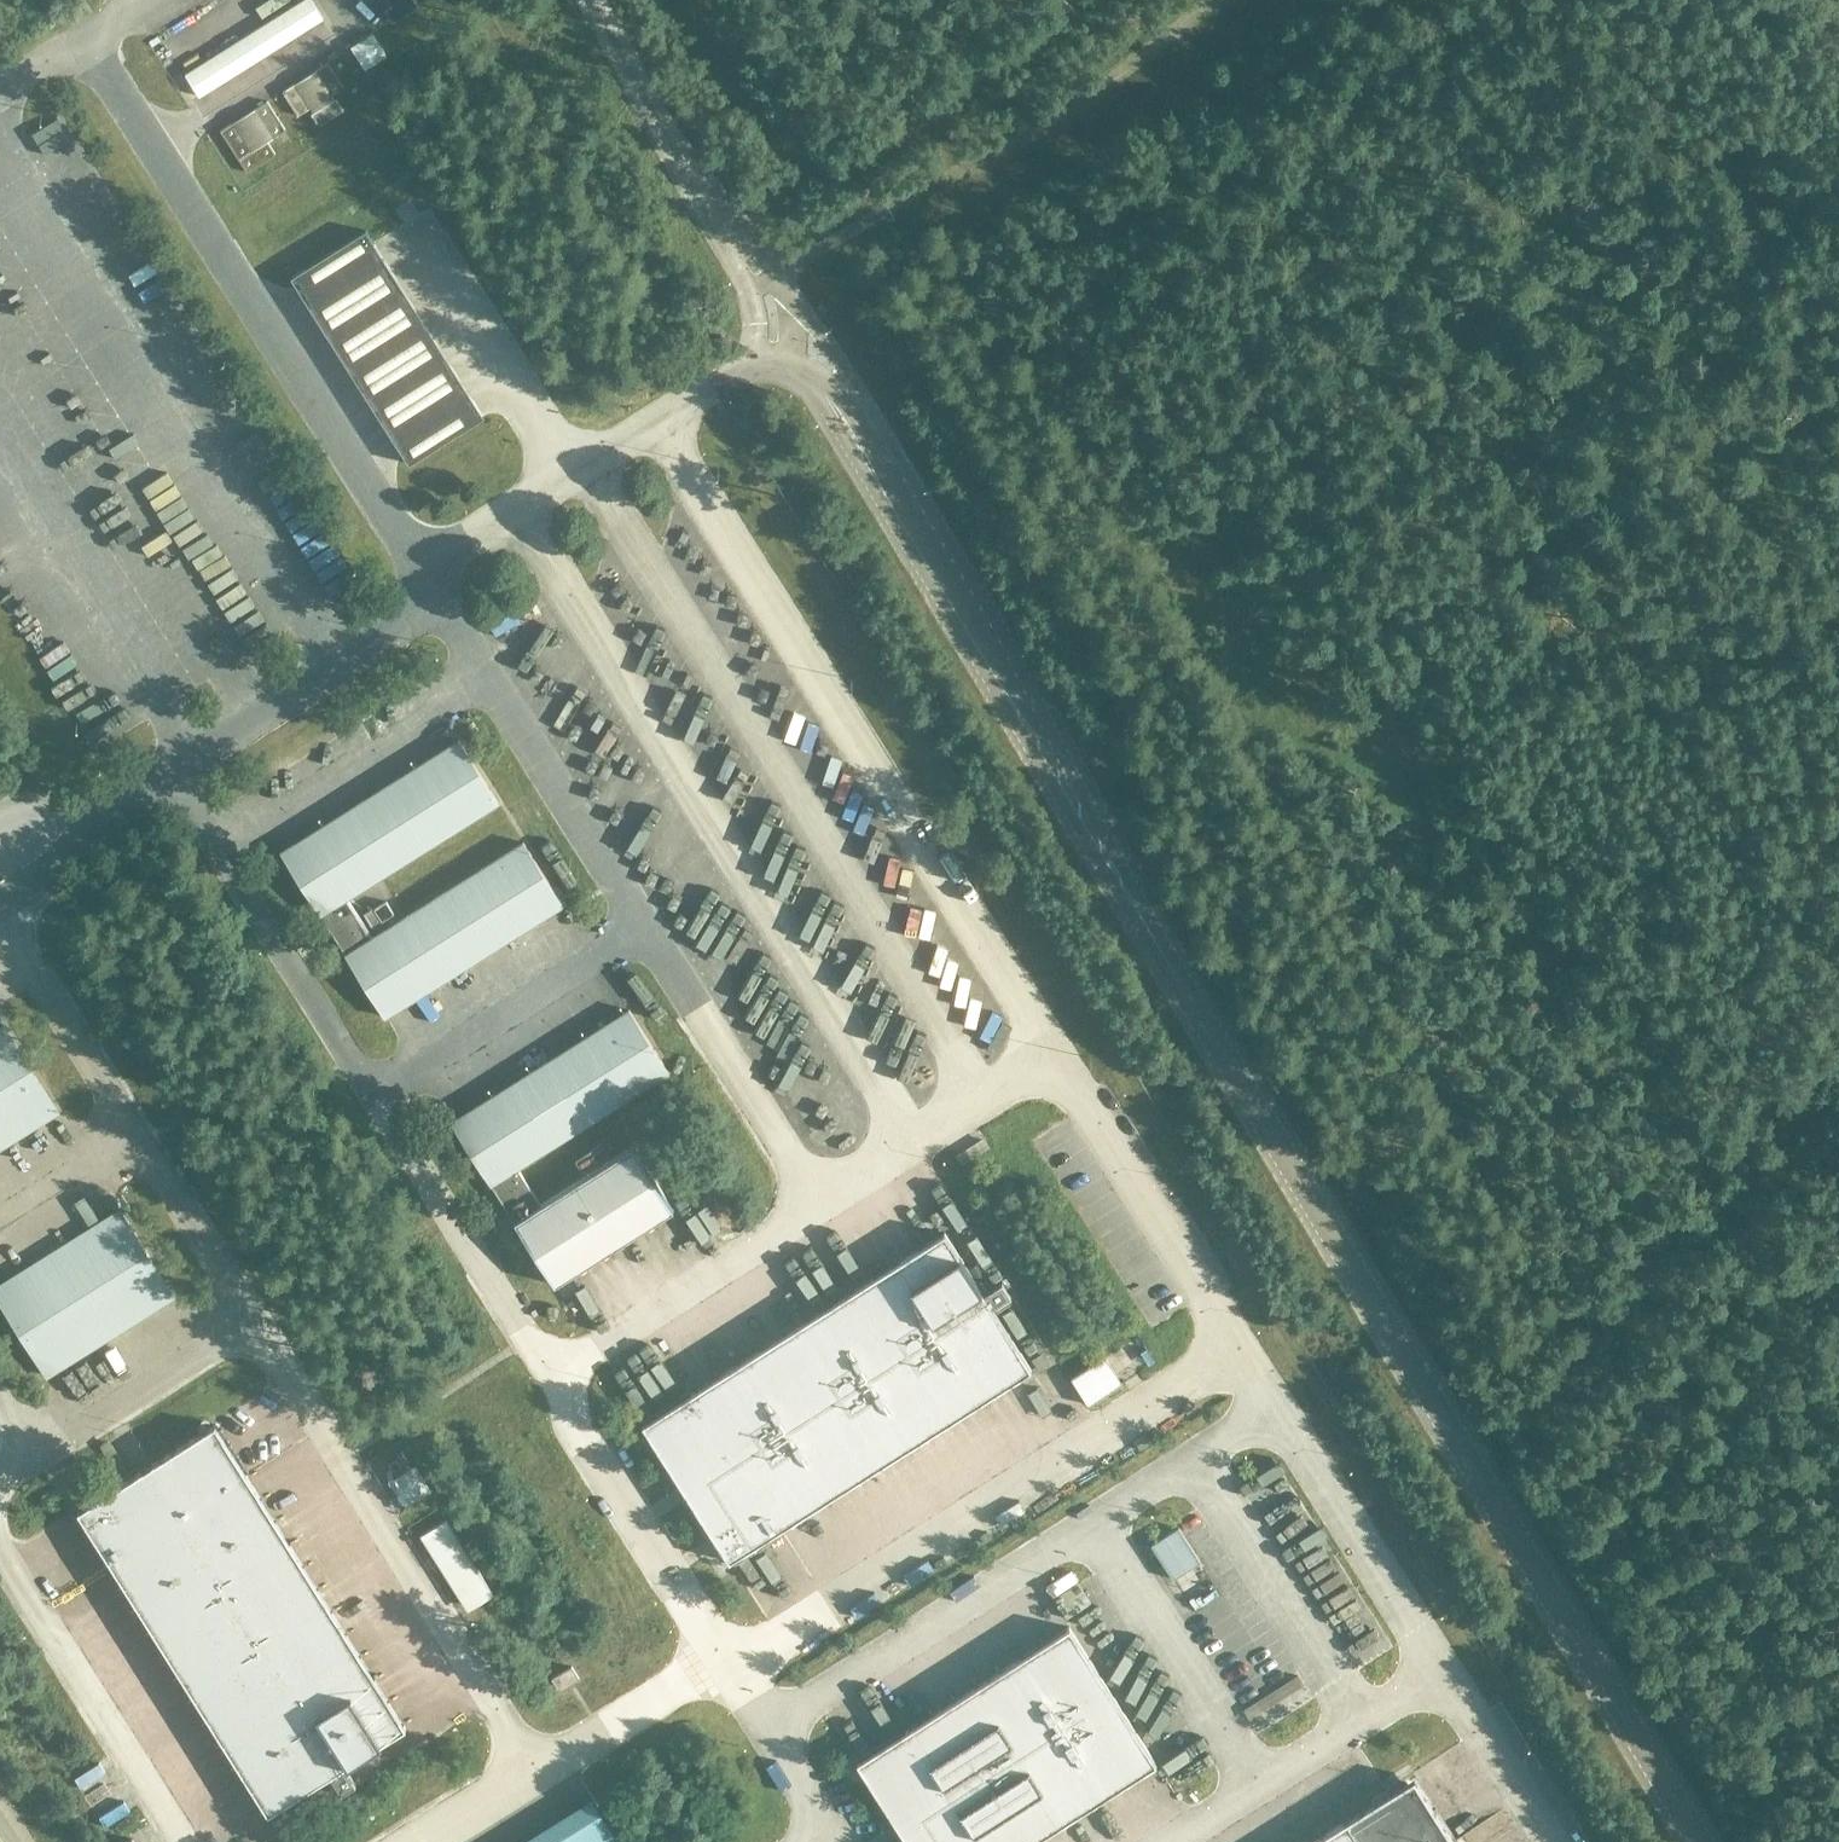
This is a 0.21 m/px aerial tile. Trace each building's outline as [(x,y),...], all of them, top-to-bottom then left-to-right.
[(201,66),(187,75),(200,95),(323,18),(312,0),(306,0),(201,66)] [(394,22),(419,6),(415,0),(389,0),(392,5),(386,9),(394,22)] [(374,35),(353,48),(366,69),(387,56),(374,35)] [(329,63),(283,91),(299,116),(305,113),(311,109),(313,113),(312,114),(320,126),(344,111),(337,99),(335,99),(333,95),(338,92),(344,88),(329,63)] [(268,101),(221,131),(248,173),(277,155),(269,142),(286,130),(268,101)] [(484,417),(366,230),(291,277),(409,464),(484,417)] [(459,740),(458,740),(282,851),(386,1017),(563,905),(524,842),(371,938),(346,899),(499,802),(459,740)] [(629,1009),(453,1121),(452,1121),(491,1184),(518,1168),(669,1072),(629,1009)] [(4,1026),(0,1028),(0,1148),(58,1112),(4,1026)] [(518,1168),(491,1184),(555,1285),(674,1210),(634,1146),(541,1204),(518,1168)] [(0,1285),(0,1300),(48,1376),(174,1296),(120,1210),(0,1285)] [(945,1232),(643,1424),(730,1561),(1032,1369),(993,1308),(1011,1296),(1002,1282),(984,1294),(945,1232)] [(216,1424),(78,1511),(269,1814),(331,1775),(342,1793),(356,1785),(344,1766),(406,1728),(216,1424)] [(1176,1581),(1202,1565),(1203,1564),(1180,1527),(1152,1545),(1176,1581)] [(1070,1627),(858,1762),(909,1841),(1034,1841),(1157,1764),(1070,1627)] [(552,1678),(560,1691),(580,1679),(572,1666),(552,1678)] [(1244,1710),(1251,1720),(1305,1685),(1299,1675),(1244,1710)] [(1407,1782),(1313,1841),(1446,1841),(1407,1782)] [(593,1798),(523,1841),(620,1841),(593,1798)]
